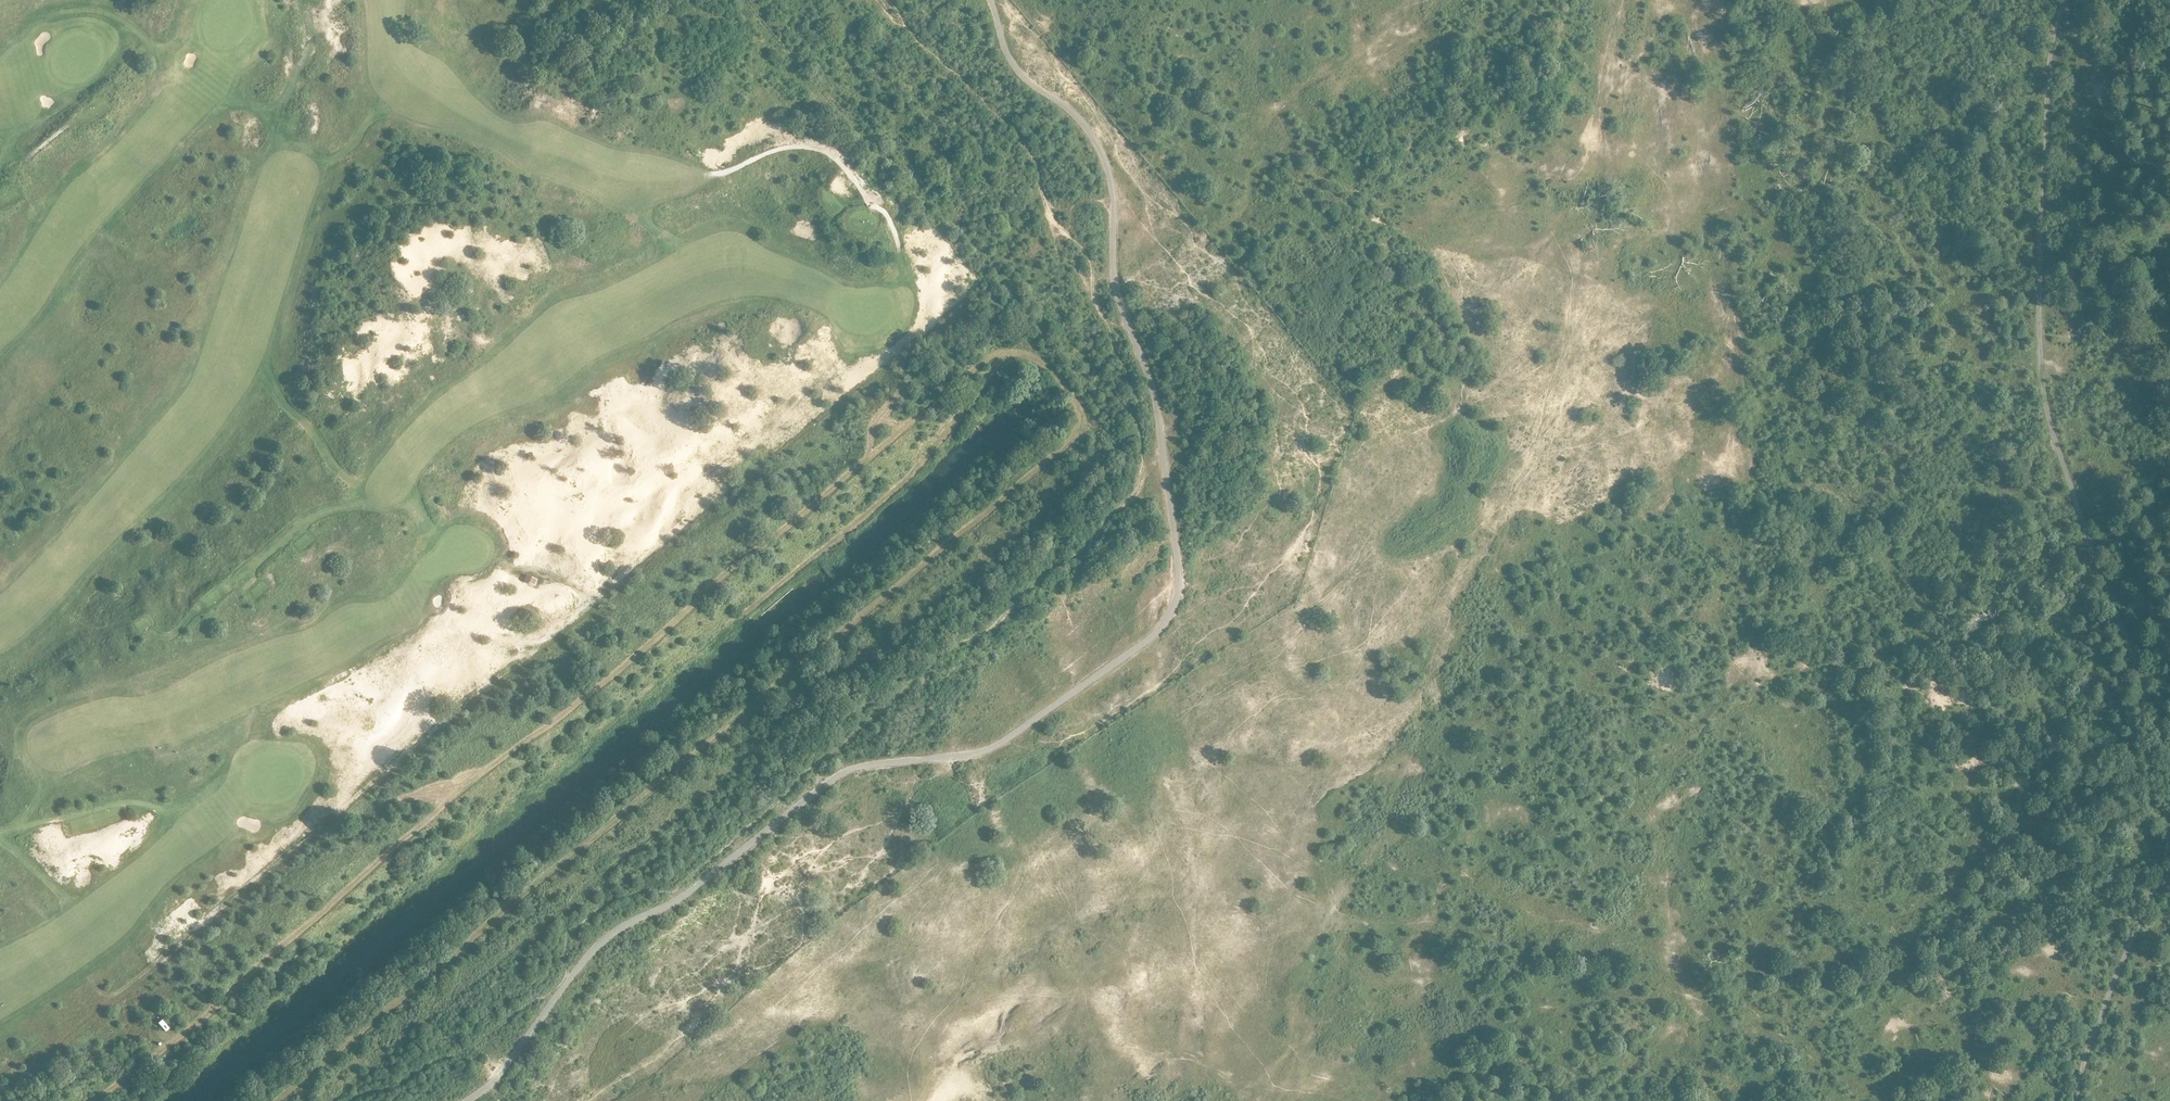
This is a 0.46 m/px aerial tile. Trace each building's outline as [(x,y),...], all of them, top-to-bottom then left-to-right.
[(164,1019),(159,1021),(164,1032),(169,1030),(164,1019)]
